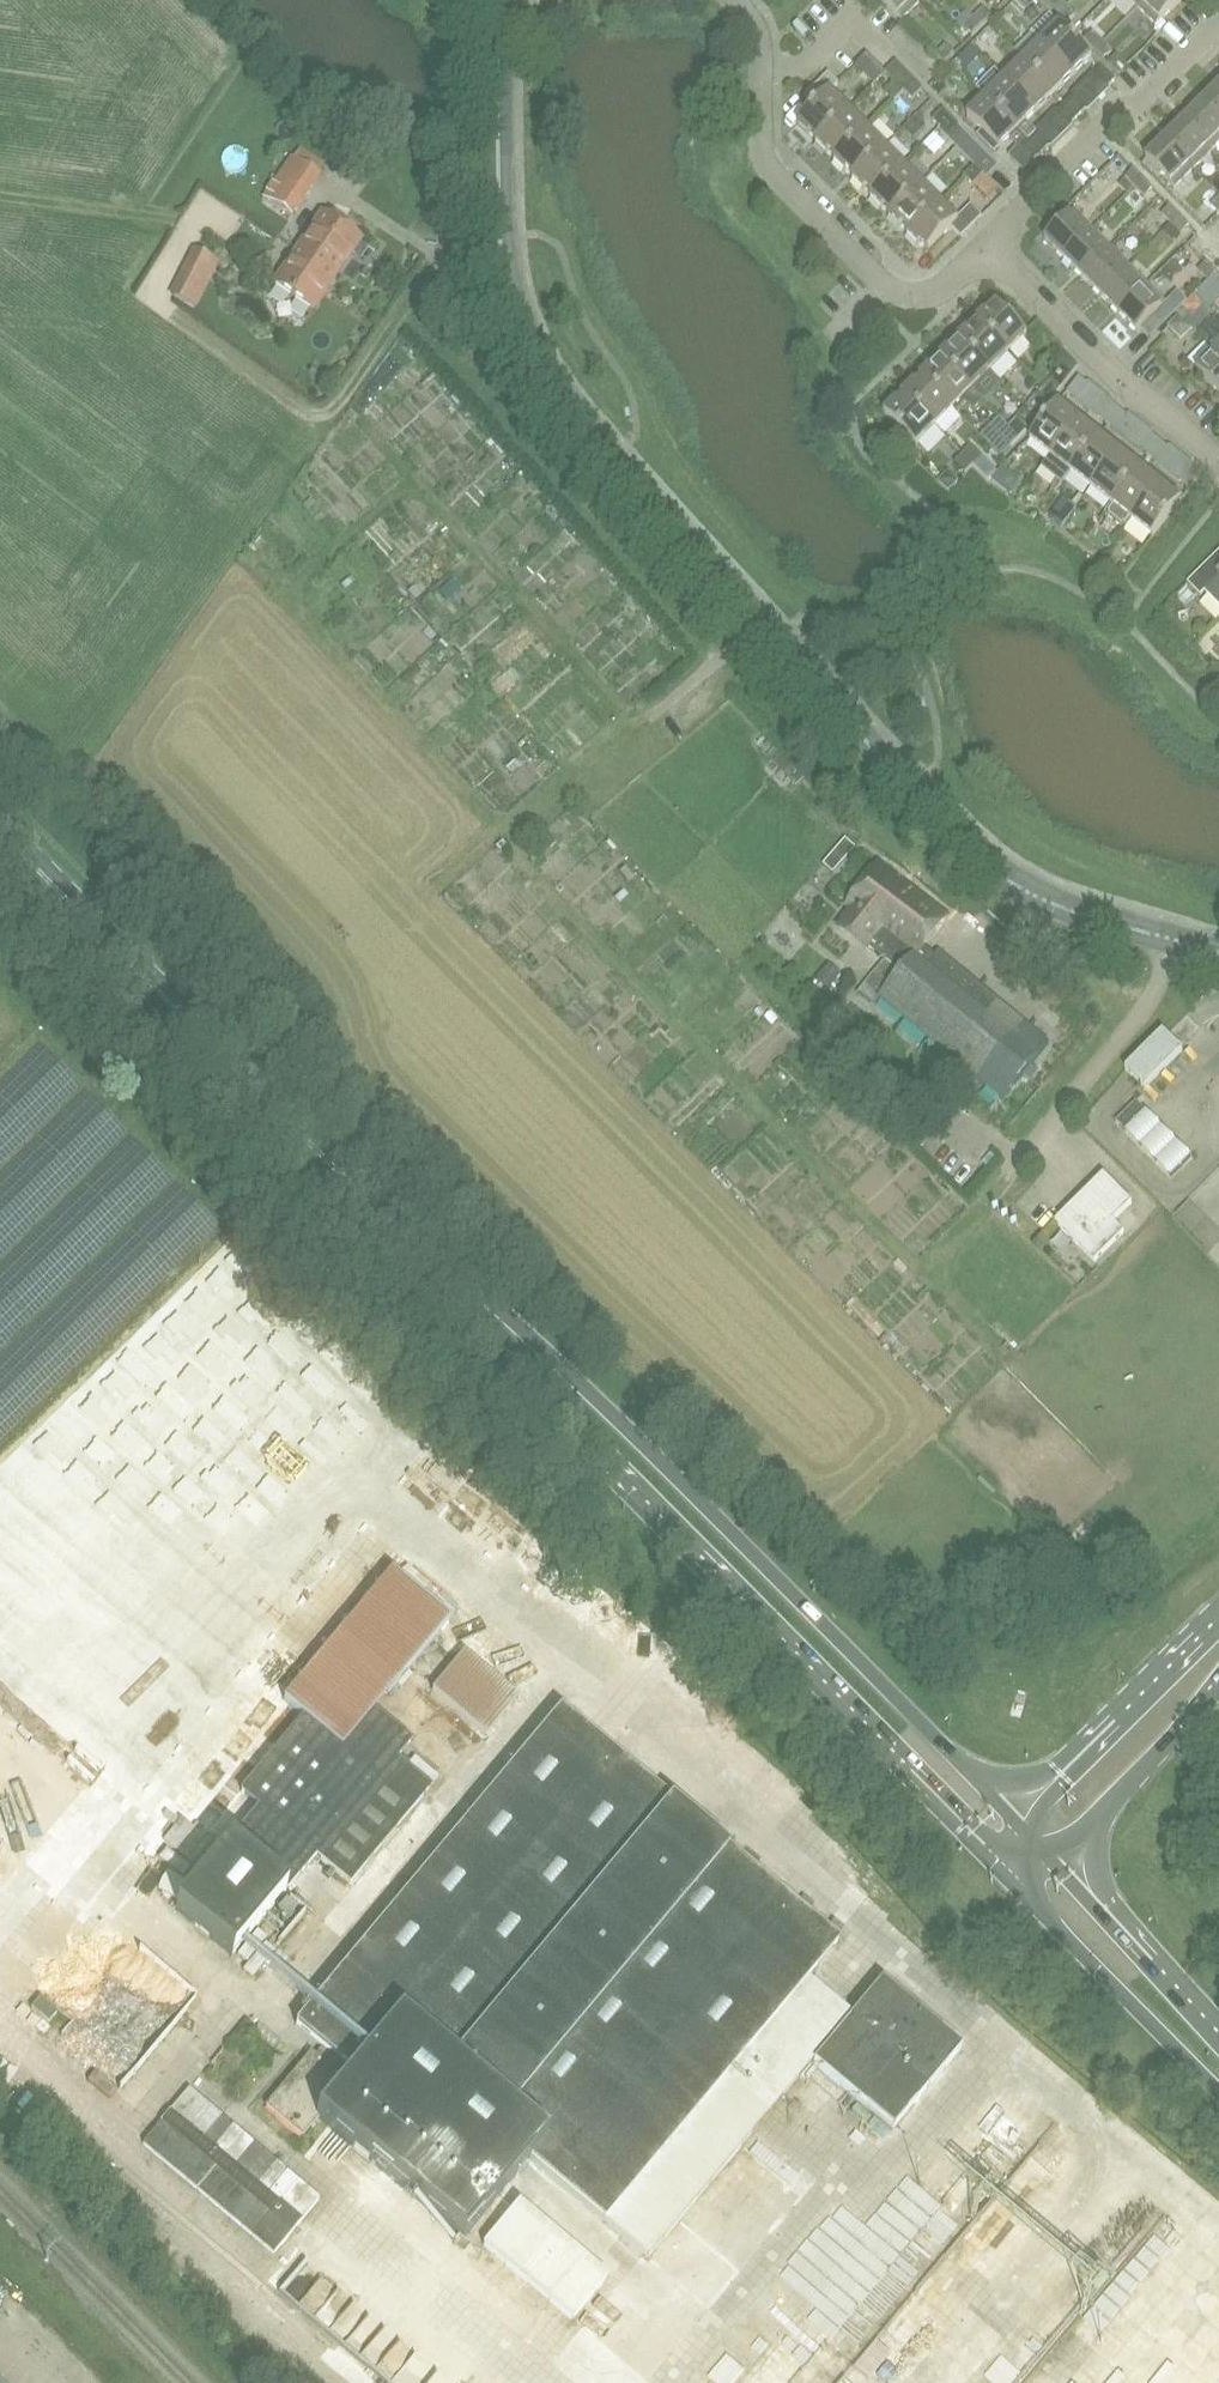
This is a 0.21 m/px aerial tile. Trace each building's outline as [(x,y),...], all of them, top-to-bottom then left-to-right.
[(919,0),(881,0),(901,20),(920,1),(919,0)] [(1063,0),(1051,0),(1049,3),(1058,12),(1067,4),(1063,0)] [(1137,6),(1156,25),(1181,0),(1143,0),(1137,6)] [(1033,25),(1046,17),(1036,2),(1023,10),(1033,25)] [(1076,13),(1067,4),(1058,12),(1068,21),(1076,13)] [(992,18),(984,10),(975,19),(983,28),(992,18)] [(974,37),(983,28),(975,19),(965,28),(974,37)] [(1060,24),(1041,42),(1073,75),(1092,56),(1060,24)] [(1103,40),(1094,31),(1085,39),(1095,49),(1103,40)] [(1112,49),(1103,40),(1095,49),(1104,58),(1112,49)] [(1073,75),(1041,42),(1023,61),(1055,93),(1073,75)] [(955,55),(947,47),(937,56),(946,65),(955,55)] [(1055,93),(1023,61),(1004,79),(1036,111),(1055,93)] [(904,91),(914,80),(896,62),(886,72),(896,82),(886,93),(894,101),(904,91)] [(1115,80),(1102,66),(1093,75),(1105,87),(1109,87),(1115,80)] [(1036,111),(1004,79),(996,70),(977,89),(986,97),(1018,129),(1036,111)] [(797,123),(811,137),(812,136),(817,141),(848,110),(830,92),(839,84),(828,73),(804,97),(814,107),(797,123)] [(923,89),(914,80),(904,91),(912,99),(923,89)] [(1201,103),(1218,121),(1218,86),(1201,103)] [(1085,107),(1073,95),(1065,103),(1078,117),(1085,111),(1085,107)] [(1018,129),(986,97),(967,116),(982,131),(977,136),(994,153),(999,148),(1018,129)] [(1078,117),(1065,103),(1057,111),(1069,123),(1072,123),(1078,117)] [(1201,103),(1183,122),(1212,150),(1218,143),(1218,121),(1201,103)] [(941,128),(952,117),(943,109),(932,120),(941,128)] [(834,161),(867,128),(848,110),(817,141),(822,146),(821,147),(834,161)] [(960,126),(952,117),(941,128),(949,137),(960,126)] [(1212,150),(1183,122),(1165,140),(1193,169),(1212,150)] [(854,178),(885,147),(867,128),(834,161),(848,174),(849,173),(854,178)] [(1048,144),(1036,132),(1028,140),(1042,153),(1048,147),(1048,144)] [(1036,160),(1042,153),(1028,140),(1020,148),(1032,160),(1036,160)] [(1193,169),(1165,140),(1146,159),(1174,187),(1193,169)] [(871,197),(903,165),(885,147),(854,178),(859,183),(857,184),(871,197)] [(288,155),(262,197),(292,216),(320,175),(318,174),(324,164),(300,148),(294,158),(288,155)] [(964,177),(975,166),(967,157),(956,168),(964,177)] [(890,214),(921,183),(903,165),(871,197),(884,211),(885,209),(890,214)] [(1136,186),(1143,179),(1134,170),(1127,177),(1136,186)] [(1152,189),(1143,179),(1136,186),(1145,195),(1152,189)] [(907,234),(940,201),(921,183),(890,214),(895,219),(894,220),(907,234)] [(957,219),(940,201),(907,234),(921,248),(922,246),(927,251),(952,227),(961,237),(982,217),(970,205),(957,219)] [(1179,216),(1170,207),(1163,213),(1172,223),(1179,216)] [(1063,258),(1092,230),(1073,211),(1045,240),(1063,258)] [(322,213),(297,250),(336,277),(361,240),(322,213)] [(1189,225),(1179,216),(1172,223),(1182,232),(1189,225)] [(1082,277),(1110,248),(1092,230),(1063,258),(1082,277)] [(1100,295),(1129,266),(1110,248),(1082,277),(1100,295)] [(312,311),(336,277),(297,250),(273,285),(312,311)] [(196,310),(218,264),(196,253),(174,299),(196,310)] [(1216,272),(1207,263),(1199,271),(1208,280),(1216,272)] [(1118,313),(1147,285),(1129,266),(1100,295),(1118,313)] [(1137,332),(1164,305),(1166,303),(1147,285),(1118,313),(1137,332)] [(1201,288),(1186,301),(1198,315),(1213,303),(1201,288)] [(1027,335),(998,305),(995,302),(981,316),(982,317),(977,322),(1008,353),(1027,335)] [(1008,353),(977,322),(973,327),(971,326),(958,339),(990,372),(1008,353)] [(990,372),(958,339),(944,353),(946,354),(941,359),(972,390),(990,372)] [(1215,351),(1196,370),(1218,393),(1218,355),(1215,351)] [(1049,378),(1042,387),(1054,396),(1079,365),(1065,352),(1046,376),(1049,378)] [(972,390),(941,359),(936,364),(935,362),(921,376),(953,408),(962,400),(973,411),(983,401),(972,390)] [(953,408),(921,376),(908,389),(909,390),(904,395),(935,426),(953,408)] [(1078,377),(1067,392),(1074,397),(1074,400),(1076,399),(1086,386),(1086,383),(1078,377)] [(1037,418),(1048,404),(1054,396),(1042,387),(1025,408),(1037,418)] [(935,426),(904,395),(899,400),(898,399),(884,413),(916,445),(935,426)] [(1041,467),(1079,420),(1058,403),(1030,439),(1050,455),(1041,467)] [(1108,424),(1120,409),(1113,404),(1109,404),(1099,418),(1099,419),(1101,419),(1108,424)] [(1127,415),(1120,409),(1108,424),(1115,430),(1115,432),(1117,431),(1127,418),(1127,415)] [(1018,419),(1009,427),(1020,438),(1024,434),(1028,429),(1018,419)] [(1055,491),(1071,471),(1099,436),(1079,420),(1041,467),(1056,479),(1052,485),(1052,489),(1055,491)] [(1006,452),(1013,446),(1020,438),(1009,427),(1002,435),(998,439),(998,444),(1006,452)] [(1091,487),(1119,452),(1099,436),(1071,471),(1091,487)] [(1149,456),(1160,441),(1153,436),(1150,436),(1139,449),(1140,451),(1142,451),(1149,456)] [(1167,447),(1160,441),(1149,456),(1156,461),(1156,463),(1157,463),(1168,450),(1167,447)] [(970,446),(963,454),(974,465),(981,457),(970,446)] [(1111,503),(1139,467),(1119,452),(1091,487),(1111,503)] [(974,465),(963,454),(955,461),(966,472),(974,465)] [(1132,519),(1160,483),(1139,467),(1111,503),(1104,512),(1125,528),(1132,519)] [(1180,481),(1180,483),(1183,482),(1190,488),(1201,474),(1194,468),(1191,468),(1180,481)] [(1181,500),(1160,483),(1132,519),(1153,536),(1181,500)] [(1076,507),(1064,497),(1049,516),(1062,526),(1076,507)] [(1217,554),(1187,583),(1200,596),(1204,592),(1218,606),(1218,556),(1217,554)] [(868,947),(901,972),(923,946),(947,915),(878,863),(846,905),(852,909),(838,928),(866,949),(868,947)] [(1049,1043),(1025,1024),(938,951),(934,955),(923,946),(901,972),(880,998),(1003,1099),(1049,1043)] [(1145,1088),(1183,1050),(1163,1031),(1125,1069),(1145,1088)] [(1145,1109),(1137,1101),(1116,1121),(1125,1130),(1145,1109)] [(1114,1221),(1133,1202),(1104,1174),(1055,1223),(1095,1263),(1125,1233),(1114,1221)] [(395,1760),(409,1742),(374,1712),(450,1620),(392,1570),(284,1699),(305,1718),(243,1791),(262,1807),(177,1908),(232,1954),(316,1855),(350,1882),(429,1788),(395,1760)] [(75,1677),(92,1685),(105,1657),(88,1649),(75,1677)] [(520,1699),(464,1652),(433,1690),(488,1737),(520,1699)] [(61,1724),(47,1740),(100,1782),(119,1758),(50,1702),(54,1697),(49,1692),(38,1705),(61,1724)] [(312,2051),(265,2106),(303,2138),(319,2118),(464,2237),(530,2156),(605,2218),(651,2255),(751,2133),(707,2096),(724,2076),(838,1941),(561,1711),(297,2025),(356,2074),(349,2083),(312,2051)] [(127,1738),(109,1758),(123,1770),(141,1750),(127,1738)] [(963,2046),(882,1978),(813,2060),(893,2129),(963,2046)] [(122,2080),(133,2088),(166,2039),(155,2032),(122,2080)] [(209,2131),(226,2108),(191,2081),(174,2104),(209,2131)] [(145,2142),(194,2177),(212,2153),(163,2118),(145,2142)] [(219,2140),(238,2156),(256,2135),(237,2119),(219,2140)] [(258,2136),(239,2157),(261,2176),(280,2155),(258,2136)] [(262,2178),(309,2220),(329,2198),(282,2156),(262,2178)] [(505,2197),(495,2210),(504,2218),(482,2244),(572,2317),(609,2277),(519,2201),(515,2205),(505,2197)] [(281,2254),(302,2231),(273,2206),(253,2230),(281,2254)]
